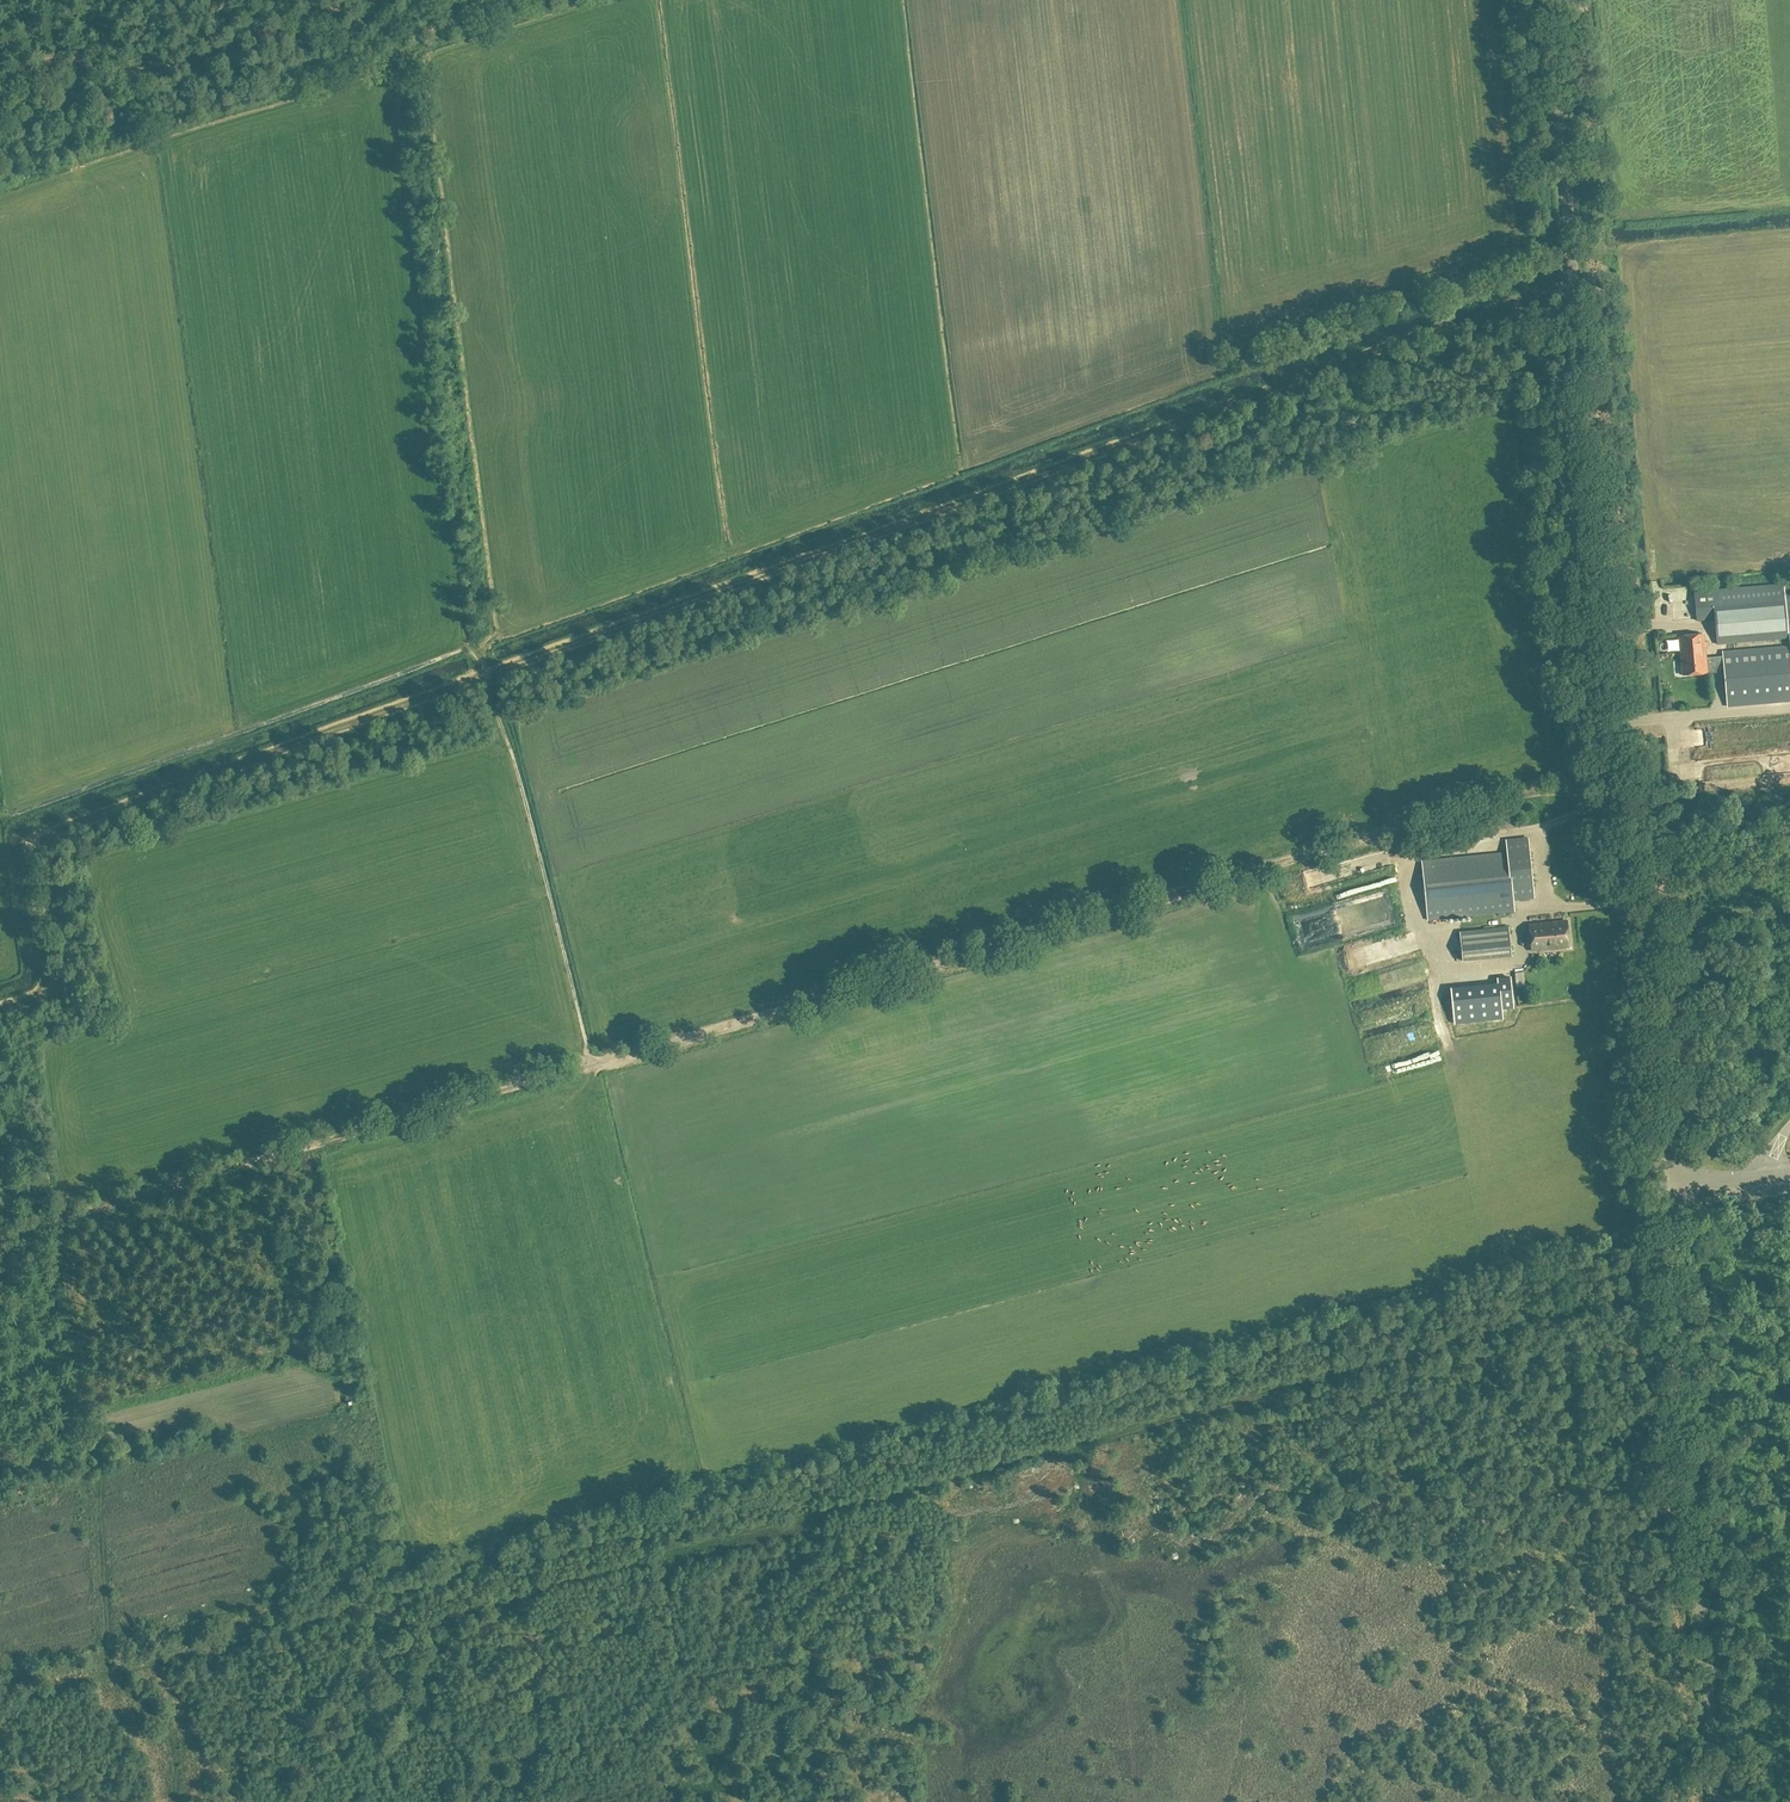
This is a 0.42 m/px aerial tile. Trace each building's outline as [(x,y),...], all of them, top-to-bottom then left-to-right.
[(1695,620),(1714,619),(1716,643),(1788,638),(1784,584),(1693,590),(1695,620)] [(1677,602),(1678,615),(1687,615),(1687,602),(1677,602)] [(1704,634),(1680,636),(1683,675),(1723,671),(1726,706),(1789,700),(1789,662),(1789,646),(1722,652),(1722,656),(1706,657),(1705,648),(1709,647),(1708,641),(1704,642),(1704,634)] [(1428,920),(1514,911),(1513,900),(1534,897),(1528,838),(1506,840),(1507,852),(1422,861),(1428,920)] [(1332,877),(1334,884),(1364,877),(1362,870),(1332,877)] [(1532,951),(1569,947),(1566,921),(1529,925),(1532,951)] [(1508,927),(1496,928),(1499,958),(1511,957),(1508,927)] [(1500,992),(1501,1010),(1513,1009),(1510,979),(1498,980),(1500,992)]
